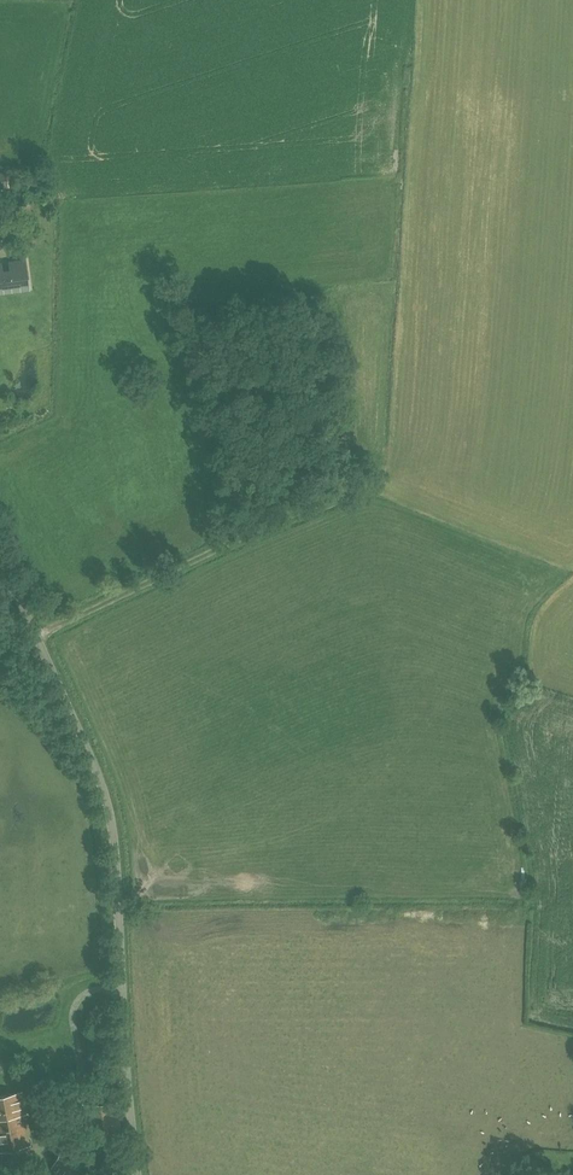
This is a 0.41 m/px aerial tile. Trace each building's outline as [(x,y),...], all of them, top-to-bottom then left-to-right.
[(25,259),(0,263),(0,287),(29,283),(26,258),(25,258),(25,259)] [(0,1096),(0,1151),(29,1145),(25,1123),(22,1123),(20,1112),(26,1111),(26,1113),(27,1113),(22,1092),(0,1096)]
